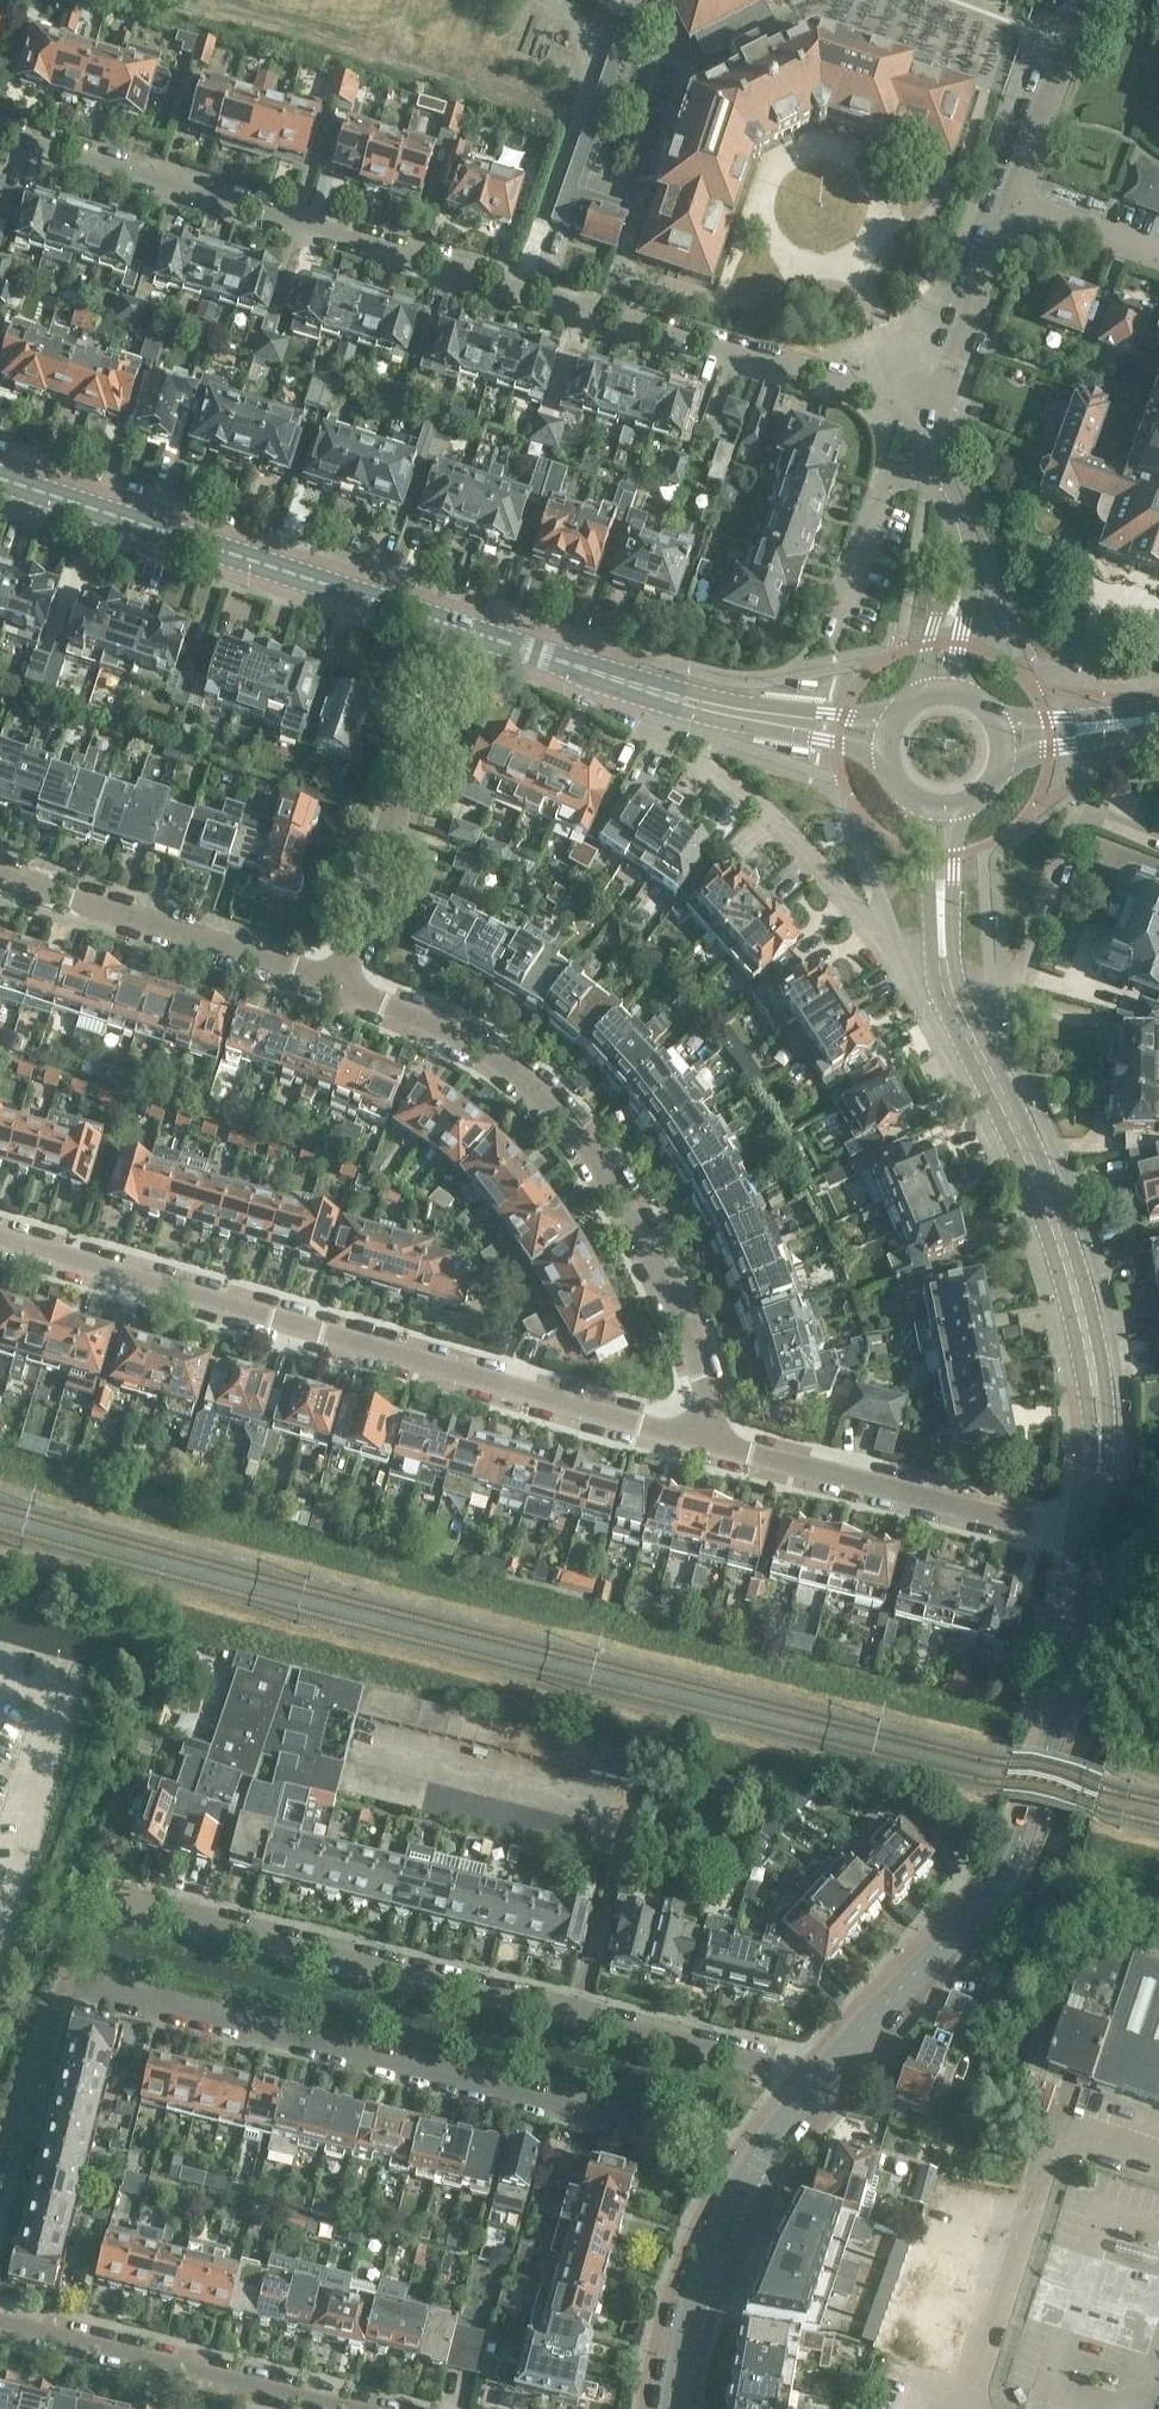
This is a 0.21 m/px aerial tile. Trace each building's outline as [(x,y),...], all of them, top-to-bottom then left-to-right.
[(594,2),(600,7),(606,12),(613,16),(618,19),(623,21),(628,24),(636,27),(645,0),(592,0),(594,2)] [(636,258),(709,282),(749,159),(751,158),(754,158),(758,156),(758,154),(759,152),(759,149),(759,147),(810,121),(812,123),(814,125),(817,126),(822,124),(826,120),(948,160),(972,88),(849,47),(850,44),(811,32),(782,47),(761,4),(769,0),(666,0),(667,0),(688,42),(694,39),(705,59),(725,49),(737,73),(724,79),(723,77),(687,95),(674,134),(676,135),(636,258)] [(62,22),(77,27),(80,18),(65,13),(62,22)] [(77,27),(62,22),(59,30),(75,35),(77,27)] [(181,52),(195,56),(200,39),(178,33),(175,42),(184,44),(181,52)] [(18,83),(50,93),(65,44),(33,34),(18,83)] [(118,47),(127,50),(127,49),(131,38),(122,35),(118,47)] [(200,39),(195,56),(192,63),(209,68),(217,42),(200,37),(200,39)] [(94,53),(65,44),(50,93),(79,102),(94,53)] [(123,62),(109,111),(140,121),(149,92),(160,95),(165,92),(169,82),(165,77),(156,74),(160,59),(127,49),(127,50),(123,62)] [(79,102),(109,111),(123,62),(94,53),(79,102)] [(258,72),(253,90),(262,93),(268,75),(258,72)] [(324,99),(338,103),(345,76),(331,72),(324,99)] [(268,75),(262,93),(272,96),(277,78),(268,75)] [(345,76),(338,103),(354,107),(361,81),(345,76)] [(200,137),(217,142),(231,96),(232,91),(215,85),(216,81),(205,78),(189,129),(201,132),(200,137)] [(217,142),(245,151),(260,100),(250,96),(248,101),(231,96),(217,142)] [(418,96),(416,105),(435,111),(435,113),(446,117),(442,131),(457,135),(464,109),(439,101),(418,96)] [(245,151),(273,159),(286,113),(269,108),(271,103),(260,100),(245,151)] [(288,107),(286,113),(273,159),(290,164),(292,159),(302,162),(318,112),(306,109),(305,113),(288,107)] [(404,116),(399,133),(407,135),(412,118),(404,116)] [(344,181),(362,186),(375,140),(376,134),(359,129),(360,125),(349,122),(334,172),(346,175),(344,181)] [(375,140),(362,186),(389,194),(404,143),(394,140),(392,145),(375,140)] [(404,143),(389,194),(407,199),(408,194),(419,198),(434,147),(423,144),(422,148),(404,143)] [(460,216),(477,222),(493,168),(468,161),(471,151),(453,145),(440,186),(454,190),(448,210),(460,213),(460,216)] [(1158,215),(1158,176),(1134,167),(1137,184),(1135,191),(1122,202),(1158,215)] [(493,168),(477,222),(495,227),(496,224),(508,228),(523,177),(493,168)] [(46,249),(59,206),(30,197),(15,248),(29,252),(31,245),(46,249)] [(46,249),(73,257),(86,214),(59,206),(46,249)] [(580,240),(612,251),(623,218),(591,207),(586,220),(577,217),(573,229),(582,232),(580,240)] [(73,257),(101,266),(113,222),(86,214),(73,257)] [(9,218),(0,215),(0,249),(9,218)] [(113,222),(101,266),(114,270),(112,277),(124,280),(121,290),(132,294),(141,268),(131,265),(141,231),(113,222)] [(168,239),(158,272),(153,289),(167,293),(169,287),(184,291),(197,248),(168,239)] [(184,291),(210,299),(223,256),(197,248),(184,291)] [(223,256),(210,299),(239,308),(252,264),(223,256)] [(5,286),(12,261),(0,257),(0,285),(5,286)] [(252,264),(239,308),(252,312),(250,319),(264,324),(269,307),(280,273),(252,264)] [(322,332),(335,289),(306,280),(291,331),(304,335),(306,328),(322,332)] [(1059,283),(1045,322),(1080,334),(1085,322),(1091,324),(1096,311),(1090,309),(1094,296),(1059,283)] [(6,306),(12,288),(1,286),(0,290),(0,304),(6,306)] [(322,332),(349,341),(362,297),(335,289),(322,332)] [(62,291),(58,305),(85,313),(89,299),(62,291)] [(111,322),(126,327),(134,302),(119,297),(111,322)] [(349,341),(377,349),(390,306),(362,297),(349,341)] [(1115,299),(1100,342),(1136,355),(1152,312),(1115,299)] [(134,302),(126,327),(140,331),(148,306),(134,302)] [(200,303),(195,319),(203,322),(209,305),(200,303)] [(209,305),(203,322),(212,324),(217,308),(209,305)] [(390,306),(377,349),(391,353),(389,360),(403,364),(418,314),(390,306)] [(70,327),(82,331),(87,315),(75,311),(70,327)] [(87,315),(82,331),(94,335),(100,319),(87,315)] [(426,348),(419,371),(457,383),(460,374),(472,330),(444,322),(436,351),(426,348)] [(0,370),(0,371),(6,373),(3,382),(16,386),(14,391),(29,396),(45,346),(46,341),(13,330),(0,370)] [(472,330),(460,374),(488,382),(501,339),(472,330)] [(260,332),(252,359),(253,359),(263,362),(266,363),(274,337),(260,332)] [(274,337),(266,363),(280,367),(289,341),(274,337)] [(488,382),(515,390),(528,347),(501,339),(488,382)] [(45,346),(29,396),(43,400),(44,396),(46,396),(46,397),(61,402),(77,351),(61,346),(46,341),(45,346)] [(334,361),(342,364),(347,347),(339,345),(334,361)] [(347,347),(342,364),(350,366),(355,349),(347,347)] [(528,347),(515,390),(529,394),(527,401),(541,405),(556,356),(528,347)] [(77,351),(61,402),(74,406),(75,405),(77,406),(75,411),(89,416),(105,366),(90,361),(91,356),(77,351)] [(142,412),(151,385),(137,380),(142,366),(121,359),(117,370),(105,366),(89,416),(104,421),(106,416),(117,420),(120,411),(126,413),(128,408),(142,412)] [(253,359),(246,382),(256,386),(263,362),(253,359)] [(599,415),(612,372),(583,363),(568,414),(581,418),(584,411),(599,415)] [(638,380),(612,372),(599,415),(625,424),(638,380)] [(197,391),(190,416),(200,420),(191,446),(223,456),(243,397),(226,391),(228,385),(211,380),(202,377),(197,391)] [(303,406),(317,411),(326,383),(313,378),(303,406)] [(153,379),(151,385),(142,412),(138,426),(151,430),(150,435),(167,441),(177,412),(190,416),(197,391),(190,388),(191,384),(173,379),(171,385),(153,379)] [(666,389),(638,380),(625,424),(653,432),(666,389)] [(326,383),(317,411),(332,416),(341,388),(326,383)] [(387,411),(402,416),(410,389),(395,384),(387,411)] [(474,402),(481,404),(485,388),(478,386),(474,402)] [(1129,469),(1125,467),(1114,472),(1112,477),(1088,469),(1107,415),(1103,414),(1105,409),(1099,406),(1099,405),(1087,400),(1087,402),(1080,400),(1078,405),(1075,404),(1052,468),(1047,466),(1041,470),(1038,477),(1042,484),(1045,486),(1041,496),(1098,517),(1097,520),(1098,526),(1100,529),(1102,531),(1107,534),(1099,554),(1158,576),(1158,386),(1129,469)] [(666,389),(653,432),(667,436),(665,443),(679,448),(694,397),(666,389)] [(243,397),(223,456),(254,466),(274,407),(243,397)] [(721,418),(741,425),(746,410),(726,404),(721,418)] [(274,407),(254,466),(285,476),(302,425),(300,425),(303,416),(274,407)] [(743,444),(760,450),(773,415),(756,409),(743,444)] [(530,442),(543,446),(551,420),(537,416),(530,442)] [(551,420),(543,446),(558,450),(565,424),(551,420)] [(384,451),(367,504),(398,514),(415,462),(425,465),(437,427),(425,423),(415,453),(407,451),(386,444),(384,451)] [(789,464),(836,480),(831,478),(838,458),(833,456),(839,440),(789,423),(777,459),(780,460),(790,463),(789,464)] [(305,483),(367,504),(384,451),(373,448),(376,440),(336,428),(334,435),(321,431),(305,483)] [(623,430),(618,447),(625,449),(631,432),(623,430)] [(437,466),(419,519),(451,530),(468,480),(471,473),(442,463),(446,448),(433,443),(431,447),(426,462),(437,466)] [(707,480),(722,485),(726,472),(732,449),(718,445),(707,480)] [(665,483),(679,487),(688,458),(674,453),(665,483)] [(775,491),(825,509),(836,480),(789,464),(790,463),(780,460),(774,476),(776,477),(784,480),(783,481),(779,480),(775,491)] [(568,474),(551,468),(548,478),(540,500),(535,515),(547,519),(533,560),(564,570),(582,515),(567,511),(569,505),(559,502),(568,474)] [(468,480),(451,530),(483,540),(499,490),(500,485),(504,473),(494,469),(489,483),(492,488),(486,486),(488,478),(471,473),(468,480)] [(721,485),(716,501),(733,507),(738,492),(727,488),(732,474),(726,472),(722,485),(721,485)] [(499,490),(483,540),(513,549),(530,497),(540,500),(548,478),(534,474),(528,494),(516,490),(500,485),(499,490)] [(585,506),(582,515),(564,570),(595,579),(608,538),(620,542),(630,512),(640,482),(629,478),(626,486),(621,484),(609,517),(602,515),(603,511),(585,506)] [(775,505),(768,522),(814,538),(825,509),(775,491),(771,503),(775,505)] [(630,535),(614,580),(630,586),(631,589),(643,593),(660,542),(642,535),(648,518),(630,512),(623,533),(630,535)] [(804,567),(804,568),(814,538),(768,522),(762,540),(758,538),(754,550),(804,567)] [(708,542),(722,547),(725,537),(712,532),(708,542)] [(660,542),(643,593),(654,597),(658,596),(672,601),(692,543),(682,539),(679,548),(660,542)] [(734,576),(788,595),(794,597),(804,567),(754,550),(750,562),(754,563),(748,580),(735,576),(734,576)] [(0,573),(0,644),(2,638),(21,580),(0,573)] [(788,595),(734,576),(731,586),(720,582),(712,605),(723,609),(722,612),(771,629),(776,613),(781,615),(788,595)] [(21,580),(2,638),(36,649),(42,631),(45,632),(54,604),(52,603),(56,590),(42,585),(42,584),(21,577),(21,580)] [(65,658),(100,670),(119,612),(119,611),(98,604),(84,599),(80,613),(78,612),(69,640),(70,640),(65,658)] [(131,680),(150,622),(119,612),(100,670),(92,693),(103,697),(111,674),(131,680)] [(150,622),(131,680),(166,692),(164,696),(173,699),(172,702),(186,707),(195,681),(174,674),(183,647),(181,647),(186,632),(151,621),(151,622),(150,622)] [(195,681),(186,707),(201,712),(204,702),(234,712),(252,656),(252,654),(223,645),(210,685),(196,680),(196,681),(195,681)] [(32,661),(25,681),(42,687),(51,658),(35,653),(34,653),(32,661)] [(252,656),(234,712),(263,722),(262,724),(282,664),(281,666),(252,656)] [(42,687),(40,692),(55,698),(66,663),(51,658),(42,687)] [(279,738),(314,750),(324,716),(311,712),(318,690),(311,687),(314,681),(311,674),(282,664),(262,724),(281,731),(279,738)] [(314,750),(313,751),(314,751),(349,763),(371,698),(371,695),(370,691),(369,687),(365,682),(363,682),(359,683),(355,686),(351,690),(348,697),(333,692),(325,716),(324,716),(314,750)] [(0,692),(0,693),(0,705),(6,707),(10,695),(0,692)] [(495,800),(520,743),(501,734),(499,739),(487,734),(464,786),(465,787),(460,797),(473,803),(478,792),(495,800)] [(138,741),(135,751),(148,756),(152,746),(138,741)] [(68,773),(52,768),(35,821),(37,821),(36,823),(39,827),(48,830),(53,828),(53,827),(63,830),(89,752),(88,752),(89,748),(73,743),(67,762),(71,764),(68,773)] [(520,743),(495,800),(524,813),(550,756),(520,743)] [(4,811),(8,809),(8,808),(10,808),(27,754),(9,748),(0,746),(0,809),(4,811)] [(183,751),(180,762),(194,766),(197,756),(183,751)] [(99,755),(89,752),(63,830),(74,834),(73,835),(77,840),(85,843),(89,841),(90,838),(91,839),(108,786),(90,781),(99,755)] [(27,754),(10,808),(19,811),(19,812),(22,817),(35,821),(52,768),(53,763),(27,754)] [(579,769),(550,756),(524,813),(554,826),(579,769)] [(137,791),(119,845),(122,849),(132,852),(135,850),(136,848),(148,852),(149,850),(150,850),(163,807),(166,799),(177,761),(166,758),(155,795),(137,790),(137,791)] [(322,764),(311,761),(306,777),(317,780),(322,764)] [(579,769),(554,826),(584,840),(608,787),(597,783),(599,778),(579,769)] [(328,789),(304,781),(300,794),(324,802),(328,789)] [(119,844),(119,845),(137,791),(109,782),(108,786),(91,839),(104,843),(109,841),(110,840),(119,843),(119,844)] [(597,844),(623,862),(657,813),(656,813),(655,814),(630,796),(597,844)] [(195,808),(179,860),(178,863),(212,873),(216,859),(228,862),(227,867),(228,867),(240,830),(244,817),(246,809),(226,802),(222,817),(195,808)] [(240,830),(303,849),(316,812),(284,802),(282,809),(274,806),(268,825),(244,817),(240,830)] [(150,850),(179,860),(195,808),(193,816),(163,807),(150,850)] [(623,862),(649,880),(682,833),(681,832),(682,831),(657,813),(623,862)] [(466,845),(474,846),(480,832),(453,823),(448,839),(466,845)] [(303,849),(240,830),(228,867),(242,871),(245,864),(265,870),(258,890),(291,901),(299,899),(303,885),(299,880),(294,879),(303,849)] [(682,833),(649,880),(674,897),(707,850),(682,833)] [(480,856),(505,863),(511,849),(484,841),(480,856)] [(567,861),(577,867),(588,848),(577,843),(567,861)] [(588,848),(577,867),(587,872),(598,853),(588,848)] [(429,954),(440,959),(467,903),(479,877),(480,877),(487,863),(460,855),(455,871),(464,873),(451,906),(435,899),(430,908),(426,905),(418,924),(422,926),(413,947),(414,947),(414,949),(415,952),(425,957),(428,956),(429,954)] [(694,883),(670,913),(681,924),(688,917),(705,935),(706,936),(751,895),(735,879),(735,880),(727,872),(720,878),(718,877),(702,892),(694,883)] [(628,892),(636,898),(645,885),(637,879),(628,892)] [(1120,928),(1158,942),(1158,891),(1152,888),(1152,887),(1150,884),(1148,883),(1143,881),(1141,881),(1137,882),(1136,881),(1133,881),(1131,881),(1127,881),(1121,885),(1119,889),(1118,895),(1119,901),(1120,902),(1122,904),(1123,905),(1126,907),(1128,907),(1120,928)] [(555,886),(545,902),(545,903),(556,909),(566,893),(555,886)] [(482,893),(473,889),(467,903),(476,907),(482,893)] [(751,896),(751,895),(706,936),(705,935),(698,942),(705,949),(712,943),(728,960),(772,919),(772,918),(771,919),(750,897),(751,896)] [(467,903),(440,959),(450,963),(449,965),(451,970),(460,974),(465,973),(487,930),(471,922),(478,908),(476,907),(467,903)] [(786,934),(772,919),(728,960),(751,984),(757,978),(766,989),(797,964),(787,954),(788,953),(787,951),(793,945),(785,935),(786,934)] [(1120,928),(1112,949),(1110,948),(1105,947),(1102,948),(1100,949),(1095,954),(1093,958),(1092,961),(1093,967),(1095,970),(1098,972),(1104,974),(1105,977),(1106,979),(1109,980),(1112,982),(1116,982),(1120,980),(1133,985),(1131,989),(1158,998),(1158,942),(1120,928)] [(552,929),(544,941),(552,946),(560,934),(552,929)] [(506,934),(487,930),(465,973),(466,973),(467,971),(468,972),(467,975),(477,980),(480,980),(481,979),(491,985),(518,940),(506,934)] [(493,990),(514,1002),(545,955),(534,947),(536,943),(521,934),(518,940),(491,985),(492,985),(491,986),(493,990)] [(560,934),(552,946),(560,952),(568,939),(560,934)] [(0,941),(0,986),(13,945),(0,941)] [(25,1001),(26,996),(40,954),(13,945),(0,986),(0,994),(25,1001)] [(586,953),(578,965),(585,970),(594,959),(586,953)] [(40,954),(26,996),(25,1001),(24,1002),(38,1006),(40,1001),(53,1005),(67,963),(40,954)] [(545,955),(514,1002),(536,1015),(541,1015),(568,977),(554,967),(557,962),(545,955)] [(67,963),(53,1005),(52,1011),(65,1015),(67,1009),(80,1014),(95,970),(68,961),(67,963)] [(767,1004),(785,1031),(835,996),(836,996),(824,979),(823,979),(817,971),(808,977),(807,975),(805,976),(797,964),(766,989),(775,999),(767,1004)] [(77,1025),(75,1031),(102,1040),(104,1034),(106,1028),(108,1023),(122,980),(123,979),(95,970),(80,1014),(77,1025)] [(549,1027),(560,1036),(592,997),(579,986),(582,981),(571,973),(568,977),(541,1015),(549,1021),(549,1027)] [(108,1023),(106,1028),(119,1033),(133,1037),(134,1031),(135,1032),(149,989),(122,980),(108,1023)] [(135,1032),(134,1037),(160,1045),(176,998),(149,989),(135,1032)] [(835,996),(785,1031),(795,1045),(787,1051),(794,1062),(802,1057),(852,1023),(835,997),(835,996)] [(585,1051),(615,1017),(619,1012),(610,1003),(605,1008),(592,997),(560,1036),(570,1044),(576,1045),(577,1044),(585,1051)] [(202,1007),(176,998),(160,1045),(160,1046),(187,1055),(189,1049),(202,1007)] [(1112,1069),(1158,1069),(1158,1007),(1140,1001),(1133,1018),(1133,1035),(1112,1035),(1112,1069)] [(202,1007),(189,1049),(203,1053),(201,1059),(215,1064),(231,1016),(202,1007)] [(642,1035),(602,1076),(618,1093),(623,1095),(671,1053),(670,1051),(657,1062),(646,1050),(650,1046),(671,1026),(661,1016),(642,1035)] [(237,1017),(224,1056),(226,1057),(226,1063),(237,1067),(240,1062),(251,1066),(266,1026),(237,1017)] [(585,1057),(602,1076),(642,1035),(633,1027),(629,1030),(615,1017),(585,1051),(584,1053),(585,1057)] [(848,1077),(860,1096),(889,1080),(887,1077),(888,1076),(878,1062),(877,1063),(875,1060),(874,1061),(869,1051),(870,1050),(864,1041),(865,1040),(853,1023),(852,1023),(802,1057),(820,1084),(822,1083),(828,1092),(845,1081),(838,1072),(841,1070),(842,1071),(844,1069),(850,1077),(848,1077)] [(266,1026),(251,1066),(263,1070),(263,1075),(273,1078),(276,1074),(279,1075),(293,1036),(266,1026)] [(9,1050),(19,1053),(23,1039),(14,1036),(9,1050)] [(293,1036),(279,1075),(280,1076),(280,1081),(292,1085),(295,1081),(306,1085),(320,1045),(293,1036)] [(35,1059),(46,1062),(50,1048),(39,1045),(35,1059)] [(306,1085),(300,1101),(311,1104),(317,1095),(328,1099),(331,1095),(333,1095),(347,1056),(320,1045),(306,1085)] [(630,1108),(638,1120),(677,1089),(676,1088),(690,1076),(671,1053),(623,1095),(625,1095),(632,1103),(631,1104),(630,1108)] [(754,1055),(739,1065),(754,1087),(769,1077),(754,1055)] [(329,1104),(358,1116),(375,1068),(347,1056),(333,1095),(329,1104)] [(80,1074),(90,1077),(95,1062),(85,1059),(80,1074)] [(13,1076),(29,1081),(31,1071),(16,1066),(13,1076)] [(108,1082),(117,1086),(122,1071),(113,1068),(108,1082)] [(385,1127),(389,1119),(397,1097),(403,1080),(375,1068),(358,1116),(385,1127)] [(1111,1070),(1111,1102),(1158,1102),(1158,1069),(1112,1069),(1111,1070)] [(38,1082),(57,1089),(60,1078),(42,1072),(38,1082)] [(139,1078),(135,1091),(145,1094),(149,1080),(139,1078)] [(889,1080),(860,1096),(834,1111),(852,1143),(842,1148),(849,1159),(884,1145),(878,1134),(895,1124),(894,1121),(907,1114),(889,1080)] [(68,1092),(83,1097),(86,1087),(72,1082),(68,1092)] [(397,1097),(389,1119),(422,1142),(449,1105),(423,1088),(421,1091),(411,1084),(401,1099),(397,1097)] [(167,1086),(162,1101),(172,1103),(176,1089),(167,1086)] [(653,1132),(658,1140),(700,1109),(691,1099),(687,1102),(677,1089),(638,1120),(646,1131),(651,1132),(653,1132)] [(96,1101),(110,1106),(114,1096),(100,1091),(96,1101)] [(189,1109),(200,1112),(205,1097),(194,1093),(189,1109)] [(1111,1102),(1112,1136),(1123,1136),(1123,1155),(1126,1155),(1158,1149),(1158,1102),(1111,1102)] [(449,1105),(422,1142),(444,1158),(472,1123),(449,1105)] [(148,1118),(161,1122),(163,1112),(151,1108),(148,1118)] [(229,1127),(241,1131),(247,1112),(235,1109),(229,1127)] [(657,1147),(670,1166),(738,1122),(726,1129),(719,1117),(709,1123),(700,1109),(658,1140),(659,1141),(657,1143),(657,1147)] [(4,1167),(19,1119),(0,1114),(0,1166),(4,1167)] [(31,1175),(58,1183),(72,1135),(76,1122),(49,1114),(46,1127),(31,1175)] [(175,1127),(187,1130),(190,1120),(177,1117),(175,1127)] [(19,1119),(4,1167),(31,1175),(46,1127),(19,1119)] [(72,1135),(58,1183),(85,1191),(99,1142),(103,1129),(76,1122),(72,1135)] [(738,1122),(670,1166),(684,1188),(689,1188),(734,1162),(736,1161),(726,1144),(725,1143),(733,1138),(732,1137),(743,1130),(738,1122)] [(339,1137),(349,1140),(354,1126),(344,1123),(339,1137)] [(444,1158),(465,1177),(494,1146),(493,1145),(496,1143),(472,1123),(444,1158)] [(201,1134),(214,1139),(217,1129),(204,1125),(201,1134)] [(274,1143),(284,1146),(291,1128),(280,1125),(274,1143)] [(354,1126),(349,1140),(357,1143),(362,1129),(354,1126)] [(291,1128),(284,1146),(294,1149),(300,1132),(291,1128)] [(227,1144),(240,1149),(244,1138),(230,1134),(227,1144)] [(244,1138),(240,1149),(254,1153),(258,1143),(244,1138)] [(879,1184),(887,1203),(940,1181),(931,1160),(929,1162),(924,1151),(912,1156),(905,1140),(880,1151),(880,1152),(847,1167),(852,1180),(861,1176),(867,1189),(879,1184)] [(494,1146),(465,1177),(471,1185),(465,1190),(474,1202),(481,1197),(482,1197),(514,1166),(494,1146)] [(267,1157),(281,1161),(284,1151),(270,1147),(267,1157)] [(150,1163),(135,1210),(162,1218),(176,1170),(180,1156),(154,1148),(150,1163)] [(755,1148),(742,1156),(747,1165),(760,1157),(755,1148)] [(1126,1155),(1129,1165),(1136,1163),(1138,1171),(1134,1172),(1142,1208),(1145,1208),(1148,1220),(1158,1217),(1158,1149),(1126,1155)] [(108,1203),(135,1210),(150,1163),(122,1155),(108,1203)] [(162,1218),(189,1226),(203,1178),(207,1163),(181,1156),(178,1170),(176,1170),(162,1218)] [(299,1162),(312,1166),(314,1160),(300,1156),(299,1162)] [(367,1173),(378,1178),(383,1165),(372,1160),(367,1173)] [(741,1174),(734,1162),(689,1188),(690,1189),(695,1198),(693,1199),(691,1204),(697,1216),(744,1191),(736,1176),(741,1174)] [(482,1197),(500,1220),(533,1190),(516,1167),(514,1166),(482,1197)] [(340,1176),(354,1179),(356,1171),(342,1167),(340,1176)] [(394,1185),(401,1189),(409,1175),(402,1171),(394,1185)] [(354,1188),(369,1193),(373,1182),(358,1176),(354,1188)] [(203,1178),(189,1226),(215,1233),(230,1185),(203,1178)] [(940,1181),(887,1203),(898,1233),(952,1211),(940,1181)] [(257,1193),(230,1185),(215,1233),(243,1241),(257,1193)] [(385,1199),(396,1203),(399,1194),(388,1190),(385,1199)] [(428,1200),(436,1207),(445,1197),(439,1190),(428,1200)] [(500,1220),(516,1242),(552,1213),(533,1190),(500,1220)] [(744,1191),(697,1216),(704,1229),(708,1230),(711,1230),(716,1239),(763,1216),(757,1206),(752,1207),(744,1191)] [(243,1241),(269,1249),(284,1201),(257,1193),(243,1241)] [(436,1207),(443,1212),(454,1202),(447,1195),(445,1197),(436,1207)] [(284,1201),(269,1249),(295,1256),(309,1208),(312,1199),(300,1196),(298,1205),(284,1201)] [(767,1203),(771,1212),(785,1205),(781,1196),(767,1203)] [(426,1221),(433,1222),(436,1207),(428,1200),(426,1221)] [(859,1213),(863,1225),(887,1216),(883,1205),(859,1213)] [(436,1207),(433,1222),(434,1222),(438,1226),(448,1217),(443,1212),(436,1207)] [(309,1208),(295,1256),(322,1264),(335,1216),(309,1208)] [(891,1272),(896,1284),(930,1273),(925,1261),(951,1250),(950,1248),(961,1244),(958,1232),(960,1231),(952,1211),(898,1233),(905,1250),(886,1258),(892,1271),(891,1272)] [(466,1212),(455,1222),(462,1230),(473,1220),(466,1212)] [(552,1213),(516,1242),(531,1265),(569,1238),(552,1213)] [(714,1241),(713,1245),(722,1266),(777,1242),(764,1215),(763,1216),(716,1239),(714,1241)] [(330,1272),(358,1280),(371,1236),(342,1228),(330,1272)] [(798,1233),(786,1239),(789,1247),(802,1242),(798,1233)] [(371,1236),(358,1280),(386,1288),(398,1244),(371,1236)] [(531,1265),(545,1290),(586,1263),(571,1237),(569,1238),(531,1265)] [(737,1292),(785,1272),(795,1268),(784,1239),(777,1242),(722,1266),(732,1289),(736,1292),(737,1292)] [(413,1296),(424,1259),(426,1252),(398,1244),(386,1288),(413,1296)] [(480,1255),(485,1263),(498,1255),(493,1247),(480,1255)] [(1154,1281),(1158,1280),(1158,1248),(1150,1250),(1154,1281)] [(413,1296),(459,1308),(464,1289),(453,1285),(456,1275),(447,1272),(449,1266),(424,1259),(413,1296)] [(586,1263),(545,1290),(558,1314),(601,1289),(586,1263)] [(506,1270),(494,1277),(498,1285),(511,1278),(506,1270)] [(737,1308),(742,1321),(791,1304),(785,1287),(790,1286),(785,1272),(737,1292),(741,1302),(740,1303),(737,1308)] [(929,1303),(932,1323),(984,1313),(978,1281),(934,1291),(930,1273),(896,1284),(898,1297),(922,1294),(924,1303),(929,1303)] [(498,1285),(502,1293),(515,1286),(511,1278),(498,1285)] [(601,1289),(558,1314),(571,1339),(578,1336),(583,1346),(594,1340),(599,1349),(620,1337),(609,1319),(613,1317),(601,1289)] [(28,1312),(0,1304),(0,1358),(14,1362),(28,1312)] [(791,1304),(742,1321),(747,1333),(751,1335),(753,1335),(756,1345),(800,1332),(807,1330),(802,1317),(796,1319),(791,1304)] [(40,1368),(55,1320),(28,1312),(14,1362),(9,1378),(18,1380),(24,1360),(25,1360),(24,1363),(40,1368)] [(984,1313),(932,1323),(928,1324),(930,1335),(935,1335),(938,1353),(990,1344),(984,1313)] [(524,1323),(528,1332),(541,1324),(537,1316),(524,1323)] [(541,1324),(528,1332),(542,1338),(559,1329),(554,1318),(541,1325),(541,1324)] [(69,1373),(82,1328),(55,1320),(40,1368),(59,1374),(60,1370),(69,1373)] [(82,1328),(69,1373),(88,1378),(96,1381),(109,1336),(82,1328)] [(757,1347),(753,1351),(756,1360),(760,1362),(761,1362),(764,1372),(815,1358),(812,1346),(805,1348),(800,1332),(756,1345),(757,1347)] [(879,1333),(865,1336),(867,1346),(881,1344),(879,1333)] [(138,1397),(152,1348),(124,1340),(111,1385),(102,1382),(91,1418),(103,1421),(111,1395),(119,1397),(121,1388),(122,1388),(121,1392),(138,1397)] [(938,1353),(925,1355),(929,1376),(938,1374),(940,1385),(945,1384),(996,1374),(990,1344),(938,1353)] [(152,1348),(138,1397),(155,1402),(157,1398),(166,1401),(179,1356),(179,1354),(153,1347),(152,1348)] [(854,1347),(831,1353),(815,1358),(764,1372),(767,1384),(765,1385),(764,1388),(766,1398),(770,1400),(772,1400),(772,1402),(794,1396),(795,1401),(814,1397),(812,1392),(823,1389),(817,1369),(841,1361),(843,1371),(858,1377),(868,1353),(854,1347)] [(164,1407),(164,1409),(165,1414),(191,1422),(194,1409),(207,1364),(179,1356),(166,1401),(164,1407)] [(230,1422),(244,1371),(230,1367),(229,1370),(216,1366),(202,1414),(196,1418),(188,1447),(205,1452),(215,1418),(230,1422)] [(244,1371),(230,1422),(245,1427),(244,1432),(251,1447),(247,1461),(250,1462),(248,1467),(253,1469),(258,1470),(262,1457),(262,1454),(273,1416),(269,1415),(263,1412),(271,1383),(258,1379),(259,1375),(244,1371)] [(950,1415),(1002,1405),(996,1374),(945,1384),(947,1402),(943,1403),(946,1415),(950,1414),(950,1415)] [(273,1416),(262,1454),(276,1458),(282,1437),(299,1442),(312,1394),(285,1386),(276,1416),(273,1416)] [(844,1418),(862,1422),(870,1390),(855,1386),(844,1418)] [(94,1392),(85,1389),(81,1400),(91,1403),(94,1392)] [(862,1422),(879,1426),(887,1394),(870,1390),(862,1422)] [(312,1394),(299,1442),(326,1450),(340,1402),(312,1394)] [(887,1394),(879,1426),(898,1431),(906,1399),(887,1394)] [(332,1451),(359,1459),(373,1411),(345,1403),(332,1451)] [(1002,1405),(950,1415),(952,1425),(949,1426),(954,1446),(989,1451),(991,1455),(1004,1457),(1014,1446),(1012,1437),(1008,1432),(1002,1405)] [(373,1411),(359,1459),(387,1467),(400,1419),(373,1411)] [(418,1482),(433,1430),(404,1422),(392,1463),(393,1464),(385,1491),(393,1494),(397,1480),(399,1480),(400,1476),(418,1482)] [(433,1430),(417,1486),(432,1491),(435,1480),(446,1484),(448,1479),(460,1437),(442,1432),(441,1433),(433,1430)] [(446,1484),(443,1495),(470,1502),(472,1496),(486,1446),(477,1443),(477,1442),(460,1437),(448,1479),(446,1484)] [(68,1448),(49,1443),(46,1454),(65,1460),(68,1448)] [(500,1495),(513,1454),(486,1446),(472,1496),(489,1501),(492,1492),(500,1495)] [(513,1454),(500,1495),(497,1507),(523,1514),(526,1502),(538,1461),(513,1454)] [(523,1514),(522,1518),(547,1525),(549,1521),(550,1521),(553,1510),(565,1467),(546,1462),(546,1463),(538,1461),(526,1502),(523,1514)] [(117,1472),(129,1475),(131,1467),(119,1463),(117,1472)] [(583,1472),(565,1467),(553,1510),(556,1510),(555,1514),(567,1518),(568,1514),(579,1517),(591,1476),(582,1473),(583,1472)] [(375,1474),(371,1486),(381,1489),(384,1477),(375,1474)] [(591,1476),(579,1517),(582,1518),(580,1523),(596,1527),(594,1535),(606,1538),(609,1526),(607,1525),(619,1484),(591,1476)] [(177,1492),(192,1495),(195,1483),(180,1480),(177,1492)] [(640,1546),(654,1491),(624,1484),(613,1526),(615,1526),(612,1536),(641,1543),(640,1546)] [(654,1491),(640,1546),(670,1553),(683,1499),(654,1491)] [(683,1499),(670,1553),(698,1560),(711,1506),(683,1499)] [(698,1560),(726,1567),(739,1513),(711,1506),(698,1560)] [(739,1513),(726,1567),(755,1575),(753,1582),(751,1581),(745,1603),(754,1605),(757,1597),(760,1584),(765,1564),(758,1562),(768,1520),(739,1513)] [(769,1578),(798,1586),(811,1531),(782,1524),(769,1578)] [(798,1586),(826,1592),(839,1538),(811,1531),(798,1586)] [(839,1538),(826,1592),(854,1599),(867,1545),(839,1538)] [(867,1545),(854,1599),(883,1606),(896,1552),(867,1545)] [(478,1571),(503,1578),(507,1564),(482,1557),(478,1571)] [(505,1572),(513,1574),(517,1560),(509,1558),(505,1572)] [(921,1624),(935,1571),(936,1566),(915,1561),(913,1566),(905,1564),(892,1617),(921,1624)] [(696,1567),(691,1586),(701,1589),(706,1570),(696,1567)] [(535,1569),(532,1579),(546,1582),(548,1572),(535,1569)] [(552,1585),(559,1587),(563,1573),(555,1571),(552,1585)] [(963,1578),(935,1571),(916,1645),(926,1648),(932,1627),(949,1631),(963,1578)] [(559,1587),(592,1594),(595,1580),(563,1573),(559,1587)] [(970,1580),(963,1578),(949,1631),(978,1638),(977,1639),(990,1589),(992,1581),(973,1576),(973,1578),(971,1577),(970,1580)] [(595,1601),(606,1604),(611,1587),(599,1584),(595,1601)] [(760,1584),(757,1597),(766,1600),(769,1586),(760,1584)] [(990,1589),(977,1639),(1006,1646),(1009,1636),(1014,1637),(1020,1616),(1015,1615),(1019,1594),(999,1589),(999,1591),(990,1589)] [(876,1626),(886,1628),(887,1624),(889,1616),(879,1614),(876,1626)] [(887,1624),(886,1628),(882,1648),(892,1650),(897,1626),(887,1624)] [(181,1795),(161,1850),(212,1867),(243,1773),(255,1777),(290,1670),(258,1660),(257,1661),(236,1655),(231,1670),(237,1672),(211,1748),(211,1749),(187,1741),(171,1791),(181,1795)] [(955,1669),(950,1690),(965,1694),(970,1673),(955,1669)] [(242,1819),(229,1869),(262,1877),(268,1851),(269,1851),(274,1833),(273,1833),(279,1808),(285,1787),(285,1786),(311,1793),(311,1792),(336,1798),(338,1793),(338,1792),(345,1765),(357,1715),(364,1688),(290,1670),(255,1777),(253,1782),(242,1819)] [(357,1715),(357,1716),(372,1720),(379,1692),(364,1689),(357,1715)] [(379,1692),(372,1720),(388,1724),(395,1696),(379,1692)] [(395,1696),(388,1724),(403,1727),(410,1700),(395,1696)] [(410,1700),(403,1727),(419,1731),(426,1704),(410,1700)] [(426,1704),(419,1731),(434,1735),(442,1708),(426,1704)] [(442,1708),(434,1735),(450,1739),(457,1711),(442,1708)] [(457,1711),(450,1739),(465,1743),(473,1715),(457,1711)] [(473,1715),(465,1743),(481,1746),(488,1719),(473,1715)] [(488,1719),(481,1746),(496,1750),(504,1723),(488,1719)] [(519,1726),(512,1754),(527,1758),(535,1730),(519,1726)] [(144,1729),(139,1742),(154,1748),(159,1734),(144,1729)] [(535,1730),(527,1758),(543,1761),(550,1734),(535,1730)] [(550,1734),(543,1761),(558,1765),(566,1738),(550,1734)] [(338,1792),(338,1793),(352,1796),(359,1768),(353,1767),(345,1765),(338,1792)] [(359,1768),(352,1796),(367,1800),(374,1772),(359,1768)] [(374,1772),(367,1800),(382,1804),(389,1776),(374,1772)] [(389,1776),(382,1804),(396,1807),(403,1779),(389,1776)] [(403,1779),(396,1807),(408,1810),(411,1811),(418,1783),(403,1779)] [(738,1782),(736,1792),(758,1797),(760,1787),(738,1782)] [(418,1783),(411,1811),(426,1815),(433,1787),(418,1783)] [(134,1837),(132,1841),(161,1850),(181,1795),(171,1791),(151,1785),(140,1817),(124,1812),(118,1832),(134,1837)] [(268,1851),(262,1877),(272,1880),(274,1884),(282,1886),(286,1883),(287,1883),(301,1829),(283,1824),(288,1804),(306,1809),(307,1804),(311,1793),(285,1786),(285,1787),(279,1808),(273,1833),(274,1833),(269,1851),(268,1851)] [(433,1787),(426,1815),(441,1818),(448,1790),(433,1787)] [(448,1790),(441,1818),(455,1822),(462,1794),(448,1790)] [(311,1793),(307,1804),(333,1810),(334,1804),(336,1798),(311,1792),(311,1793)] [(462,1794),(455,1822),(470,1826),(477,1798),(462,1794)] [(777,1794),(768,1811),(778,1817),(787,1800),(777,1794)] [(477,1798),(470,1826),(485,1829),(492,1802),(477,1798)] [(492,1802),(485,1829),(499,1833),(506,1805),(492,1802)] [(301,1829),(287,1883),(299,1887),(301,1890),(308,1892),(313,1890),(314,1890),(325,1845),(308,1841),(317,1806),(307,1804),(306,1809),(301,1829)] [(506,1805),(499,1833),(514,1837),(521,1809),(506,1805)] [(521,1809),(514,1837),(529,1840),(536,1813),(521,1809)] [(768,1811),(761,1835),(761,1836),(772,1844),(786,1823),(778,1817),(768,1811)] [(360,1819),(359,1822),(368,1824),(369,1821),(370,1816),(361,1813),(360,1819)] [(536,1813),(529,1840),(543,1844),(550,1816),(536,1813)] [(550,1816),(543,1844),(558,1848),(565,1820),(550,1816)] [(890,1823),(870,1846),(871,1847),(912,1883),(913,1882),(918,1882),(924,1875),(924,1870),(932,1860),(923,1852),(928,1846),(917,1836),(920,1833),(906,1820),(900,1819),(894,1826),(890,1823)] [(565,1820),(558,1848),(573,1852),(580,1824),(565,1820)] [(377,1858),(366,1903),(378,1906),(380,1910),(388,1912),(391,1910),(392,1910),(404,1865),(387,1860),(392,1837),(383,1835),(377,1858)] [(761,1835),(754,1862),(763,1869),(780,1850),(772,1844),(761,1836),(761,1835)] [(325,1845),(314,1890),(325,1893),(328,1897),(335,1899),(339,1896),(340,1896),(351,1852),(325,1845)] [(849,1867),(848,1868),(891,1906),(893,1903),(898,1903),(904,1897),(904,1894),(903,1892),(912,1883),(871,1847),(870,1846),(850,1868),(849,1867)] [(510,1847),(506,1864),(515,1866),(519,1849),(510,1847)] [(351,1852),(340,1896),(352,1899),(353,1903),(361,1905),(366,1903),(377,1858),(351,1852)] [(456,1877),(445,1923),(447,1923),(449,1927),(456,1929),(461,1927),(472,1929),(483,1884),(488,1861),(480,1859),(474,1882),(456,1877)] [(841,1861),(821,1882),(865,1921),(883,1900),(891,1906),(848,1868),(841,1861)] [(404,1865),(392,1910),(396,1911),(397,1914),(403,1916),(409,1913),(419,1916),(430,1871),(404,1865)] [(430,1871),(419,1916),(430,1919),(433,1923),(439,1925),(445,1923),(456,1877),(430,1871)] [(528,1889),(537,1891),(541,1874),(533,1872),(528,1889)] [(751,1874),(746,1895),(755,1903),(760,1879),(751,1874)] [(555,1896),(564,1898),(568,1881),(559,1879),(555,1896)] [(821,1882),(801,1904),(846,1944),(847,1942),(846,1941),(865,1921),(821,1882)] [(562,1905),(551,1949),(553,1950),(555,1954),(562,1955),(566,1953),(578,1956),(589,1913),(595,1890),(596,1886),(586,1883),(585,1888),(584,1888),(579,1909),(562,1905)] [(483,1884),(472,1929),(474,1930),(475,1934),(483,1935),(488,1933),(498,1936),(509,1890),(483,1884)] [(612,1968),(647,1976),(660,1925),(643,1920),(645,1912),(631,1909),(635,1890),(621,1886),(613,1921),(621,1923),(615,1949),(616,1950),(612,1968)] [(509,1890),(498,1936),(500,1936),(501,1940),(510,1942),(513,1939),(524,1942),(536,1897),(509,1890)] [(536,1897),(524,1942),(526,1943),(529,1947),(536,1949),(540,1947),(551,1949),(562,1905),(562,1903),(536,1897)] [(660,1925),(647,1976),(676,1983),(681,1980),(682,1978),(688,1980),(697,1946),(696,1946),(696,1944),(691,1943),(693,1933),(695,1925),(677,1920),(681,1905),(666,1901),(660,1925)] [(801,1904),(781,1925),(789,1932),(788,1934),(811,1955),(812,1954),(825,1966),(827,1963),(832,1964),(837,1957),(837,1954),(846,1944),(801,1904)] [(762,1952),(751,1996),(779,2004),(785,1981),(799,1984),(803,1967),(801,1966),(811,1955),(788,1934),(789,1932),(781,1925),(770,1916),(762,1952)] [(703,1938),(692,1981),(704,1984),(703,1988),(705,1991),(714,1993),(717,1991),(718,1988),(722,1989),(736,1935),(705,1927),(703,1938)] [(736,1935),(722,1989),(733,1992),(732,1995),(734,1998),(743,2000),(746,1998),(747,1995),(751,1996),(762,1952),(764,1941),(736,1935)] [(1050,2070),(1059,2073),(1095,2085),(1114,2030),(1136,1958),(1092,1943),(1050,2070)] [(1095,2085),(1158,2106),(1158,1966),(1136,1958),(1114,2030),(1095,2085)] [(934,2024),(943,2028),(939,2035),(936,2034),(929,2050),(925,2049),(921,2060),(914,2058),(895,2104),(921,2114),(959,2022),(968,2026),(977,2004),(950,1993),(943,2009),(941,2008),(934,2024)] [(66,2043),(66,2044),(113,2056),(117,2057),(123,2030),(73,2018),(70,2030),(67,2030),(63,2042),(66,2043)] [(61,2071),(106,2082),(113,2056),(66,2044),(66,2046),(68,2046),(65,2057),(61,2059),(59,2067),(61,2071)] [(135,2061),(146,2064),(150,2049),(138,2046),(135,2061)] [(150,2104),(150,2106),(168,2110),(179,2066),(176,2066),(174,2063),(165,2061),(162,2063),(151,2060),(141,2102),(150,2104)] [(135,2061),(132,2061),(129,2070),(144,2073),(146,2064),(135,2061)] [(179,2066),(168,2110),(194,2116),(205,2073),(202,2072),(199,2069),(192,2067),(188,2069),(179,2066)] [(53,2092),(54,2096),(100,2108),(106,2082),(61,2071),(59,2083),(55,2085),(53,2092)] [(205,2073),(194,2116),(220,2123),(231,2079),(227,2078),(225,2075),(219,2074),(214,2075),(205,2073)] [(129,2088),(139,2090),(142,2079),(132,2076),(129,2088)] [(231,2079),(220,2123),(246,2129),(257,2086),(253,2085),(251,2082),(244,2080),(240,2081),(231,2079)] [(287,2092),(257,2086),(246,2129),(245,2135),(263,2139),(265,2134),(274,2136),(287,2092)] [(123,2097),(137,2100),(139,2091),(125,2087),(123,2097)] [(287,2092),(274,2136),(273,2138),(272,2144),(290,2148),(291,2142),(300,2144),(312,2098),(299,2095),(298,2093),(290,2090),(287,2092)] [(47,2120),(48,2123),(93,2134),(100,2108),(54,2096),(55,2097),(52,2109),(49,2111),(47,2120)] [(312,2098),(300,2144),(299,2150),(316,2155),(318,2149),(327,2151),(339,2105),(326,2102),(325,2099),(317,2097),(313,2098),(312,2098)] [(121,2101),(118,2112),(132,2116),(135,2105),(121,2101)] [(339,2105),(327,2151),(326,2157),(344,2161),(345,2155),(355,2158),(356,2152),(366,2111),(365,2110),(365,2111),(353,2108),(351,2105),(343,2103),(340,2105),(339,2105)] [(366,2111),(356,2152),(355,2158),(354,2161),(371,2166),(373,2161),(382,2163),(383,2159),(393,2118),(382,2115),(382,2114),(379,2113),(378,2111),(369,2109),(367,2111),(366,2111)] [(393,2118),(383,2159),(382,2163),(391,2165),(389,2170),(407,2175),(408,2172),(420,2124),(418,2124),(417,2121),(408,2119),(405,2121),(393,2118)] [(48,2123),(46,2135),(42,2137),(40,2145),(42,2149),(87,2161),(93,2134),(48,2123)] [(408,2172),(418,2174),(416,2181),(434,2185),(436,2179),(447,2133),(444,2132),(443,2129),(435,2127),(432,2129),(421,2126),(422,2125),(420,2124),(408,2172)] [(119,2140),(127,2142),(129,2132),(121,2130),(119,2140)] [(447,2133),(436,2179),(434,2185),(461,2192),(463,2185),(474,2140),(471,2139),(470,2136),(462,2134),(459,2136),(447,2133)] [(109,2149),(124,2153),(127,2143),(112,2139),(109,2149)] [(553,2139),(549,2153),(561,2156),(564,2142),(553,2139)] [(474,2140),(463,2185),(471,2187),(470,2193),(488,2197),(501,2146),(498,2145),(497,2142),(489,2140),(486,2143),(474,2140)] [(510,2143),(499,2187),(497,2195),(527,2203),(528,2194),(539,2150),(510,2143)] [(826,2170),(823,2179),(876,2194),(875,2195),(880,2197),(885,2198),(887,2188),(890,2179),(882,2177),(874,2175),(877,2164),(880,2153),(867,2150),(853,2146),(852,2150),(851,2154),(844,2152),(836,2149),(834,2155),(833,2161),(828,2160),(826,2170)] [(130,2148),(123,2174),(133,2176),(139,2150),(130,2148)] [(38,2166),(36,2176),(80,2187),(87,2161),(42,2149),(42,2151),(38,2154),(36,2162),(38,2166)] [(178,2183),(180,2171),(183,2162),(173,2159),(168,2180),(178,2183)] [(569,2192),(625,2208),(632,2186),(636,2187),(640,2175),(624,2172),(624,2170),(598,2163),(598,2165),(579,2160),(578,2168),(571,2192),(569,2192)] [(180,2171),(178,2183),(203,2189),(206,2177),(180,2171)] [(32,2193),(29,2202),(74,2213),(80,2187),(36,2176),(35,2178),(31,2180),(29,2188),(32,2193)] [(206,2177),(203,2189),(230,2196),(233,2184),(206,2177)] [(812,2194),(809,2206),(841,2216),(858,2222),(867,2225),(875,2195),(876,2194),(823,2179),(816,2178),(815,2181),(813,2183),(811,2191),(812,2194)] [(917,2181),(911,2202),(927,2206),(933,2185),(917,2181)] [(100,2192),(114,2195),(116,2186),(102,2182),(100,2192)] [(535,2183),(533,2189),(543,2192),(545,2186),(535,2183)] [(233,2184),(230,2196),(242,2198),(245,2187),(233,2184)] [(272,2192),(269,2205),(284,2209),(287,2197),(287,2196),(272,2192)] [(569,2192),(560,2224),(615,2239),(616,2236),(620,2233),(622,2224),(620,2221),(623,2208),(625,2208),(569,2192)] [(215,2198),(202,2194),(198,2208),(212,2212),(215,2198)] [(287,2197),(284,2209),(303,2214),(306,2202),(287,2197)] [(239,2204),(229,2201),(220,2236),(231,2239),(239,2204)] [(25,2218),(22,2228),(67,2240),(74,2213),(29,2202),(28,2204),(24,2207),(23,2216),(25,2218)] [(769,2256),(854,2282),(858,2269),(841,2263),(849,2237),(867,2242),(872,2227),(867,2225),(858,2222),(841,2216),(809,2206),(801,2203),(797,2202),(796,2205),(790,2215),(786,2223),(776,2243),(769,2256)] [(314,2204),(311,2216),(337,2223),(340,2211),(314,2204)] [(283,2214),(254,2207),(251,2219),(280,2226),(280,2225),(283,2214)] [(93,2218),(107,2221),(109,2212),(95,2208),(93,2218)] [(307,2232),(310,2221),(283,2214),(280,2225),(307,2232)] [(365,2230),(368,2218),(359,2216),(356,2227),(365,2230)] [(406,2219),(398,2216),(393,2235),(402,2237),(406,2219)] [(377,2220),(368,2218),(365,2230),(375,2232),(377,2220)] [(307,2232),(307,2234),(315,2236),(318,2223),(310,2221),(307,2232)] [(140,2222),(137,2235),(147,2238),(150,2225),(140,2222)] [(433,2225),(424,2223),(420,2242),(429,2244),(433,2225)] [(560,2224),(550,2257),(607,2272),(611,2260),(609,2260),(610,2256),(614,2253),(616,2244),(614,2241),(615,2239),(560,2224)] [(166,2225),(162,2242),(171,2244),(175,2228),(166,2225)] [(18,2244),(16,2254),(61,2265),(67,2240),(22,2228),(22,2230),(18,2233),(16,2241),(18,2244)] [(364,2235),(336,2228),(333,2240),(361,2247),(364,2235)] [(460,2232),(452,2230),(447,2248),(456,2251),(460,2232)] [(898,2234),(861,2340),(874,2344),(911,2239),(898,2234)] [(86,2245),(100,2248),(102,2238),(89,2235),(86,2245)] [(366,2244),(375,2238),(364,2235),(362,2243),(366,2244)] [(108,2239),(97,2280),(109,2284),(110,2286),(118,2288),(121,2287),(124,2287),(135,2243),(114,2238),(113,2240),(108,2239)] [(536,2243),(522,2239),(519,2248),(534,2252),(536,2243)] [(400,2243),(392,2240),(387,2259),(396,2261),(400,2243)] [(135,2243),(124,2287),(134,2289),(136,2293),(145,2295),(148,2293),(149,2294),(160,2250),(135,2243)] [(414,2266),(422,2268),(427,2249),(418,2247),(414,2266)] [(513,2254),(494,2249),(491,2261),(510,2266),(513,2254)] [(534,2253),(519,2249),(517,2258),(531,2262),(534,2253)] [(160,2250),(149,2294),(161,2296),(162,2299),(171,2302),(175,2300),(186,2256),(160,2250)] [(660,2266),(663,2253),(651,2250),(648,2262),(660,2266)] [(61,2265),(16,2254),(14,2258),(11,2257),(7,2269),(11,2270),(8,2282),(59,2294),(65,2267),(61,2266),(61,2265)] [(454,2256),(445,2254),(441,2272),(450,2275),(454,2256)] [(186,2256),(175,2300),(188,2303),(189,2306),(197,2308),(201,2307),(203,2307),(214,2263),(186,2256)] [(745,2318),(744,2319),(815,2331),(818,2332),(831,2291),(849,2297),(854,2282),(769,2256),(758,2284),(750,2305),(745,2318)] [(550,2257),(541,2287),(596,2303),(598,2298),(601,2297),(605,2283),(604,2283),(607,2272),(550,2257)] [(80,2270),(94,2273),(96,2264),(82,2261),(80,2270)] [(239,2269),(228,2313),(234,2315),(235,2317),(243,2319),(246,2318),(256,2320),(268,2274),(267,2274),(268,2269),(247,2264),(241,2262),(239,2269)] [(214,2263),(203,2307),(228,2313),(239,2269),(214,2263)] [(268,2274),(256,2320),(261,2321),(262,2324),(270,2326),(273,2324),(283,2327),(296,2276),(297,2273),(287,2271),(286,2274),(268,2269),(267,2274),(268,2274)] [(91,2288),(95,2274),(83,2271),(79,2285),(91,2288)] [(296,2276),(283,2327),(288,2328),(289,2331),(297,2333),(300,2331),(310,2333),(320,2294),(322,2288),(321,2288),(312,2286),(314,2281),(296,2276)] [(349,2297),(337,2342),(349,2345),(352,2349),(358,2350),(362,2349),(365,2349),(376,2302),(379,2289),(352,2282),(351,2286),(349,2297)] [(320,2294),(310,2333),(311,2334),(314,2340),(322,2341),(325,2339),(337,2342),(349,2297),(351,2286),(340,2283),(339,2289),(321,2285),(321,2288),(322,2288),(320,2294)] [(541,2287),(532,2319),(588,2334),(592,2320),(594,2319),(598,2309),(595,2307),(596,2303),(541,2287)] [(376,2302),(365,2349),(366,2347),(377,2349),(378,2352),(386,2354),(390,2353),(392,2353),(405,2302),(386,2298),(385,2304),(376,2302)] [(405,2302),(392,2353),(404,2356),(405,2359),(413,2361),(417,2359),(419,2360),(432,2309),(405,2302)] [(520,2307),(506,2303),(503,2312),(518,2316),(520,2307)] [(432,2309),(419,2360),(432,2363),(433,2366),(440,2368),(444,2366),(447,2367),(457,2326),(459,2316),(432,2309)] [(527,2336),(524,2351),(580,2364),(583,2354),(589,2351),(591,2340),(588,2334),(532,2319),(531,2321),(533,2322),(529,2337),(527,2336)] [(740,2353),(740,2354),(796,2363),(798,2349),(822,2353),(820,2368),(830,2369),(835,2341),(825,2340),(825,2337),(801,2334),(745,2324),(743,2336),(739,2340),(737,2349),(740,2353)] [(457,2326),(447,2367),(448,2367),(448,2366),(481,2374),(489,2343),(491,2335),(457,2326)] [(500,2333),(492,2331),(489,2342),(497,2344),(500,2333)] [(486,2380),(486,2383),(503,2387),(510,2359),(494,2355),(493,2355),(495,2344),(489,2343),(481,2374),(480,2379),(486,2380)] [(521,2362),(516,2381),(519,2381),(517,2390),(579,2406),(586,2366),(580,2364),(524,2351),(512,2348),(497,2345),(494,2355),(510,2359),(521,2362)] [(736,2382),(735,2384),(791,2393),(796,2363),(740,2354),(738,2366),(734,2368),(732,2378),(736,2382)] [(869,2374),(871,2367),(855,2364),(854,2371),(869,2374)] [(865,2386),(868,2375),(845,2371),(843,2382),(865,2386)] [(24,2389),(12,2386),(10,2383),(3,2381),(0,2383),(0,2408),(19,2408),(24,2389)] [(791,2393),(735,2384),(733,2396),(729,2398),(727,2408),(728,2408),(788,2408),(791,2393)] [(19,2408),(48,2408),(51,2396),(48,2395),(47,2393),(40,2390),(37,2392),(24,2389),(19,2408)] [(48,2408),(76,2408),(78,2403),(76,2403),(73,2399),(65,2397),(63,2399),(52,2397),(52,2396),(51,2396),(48,2408)]
